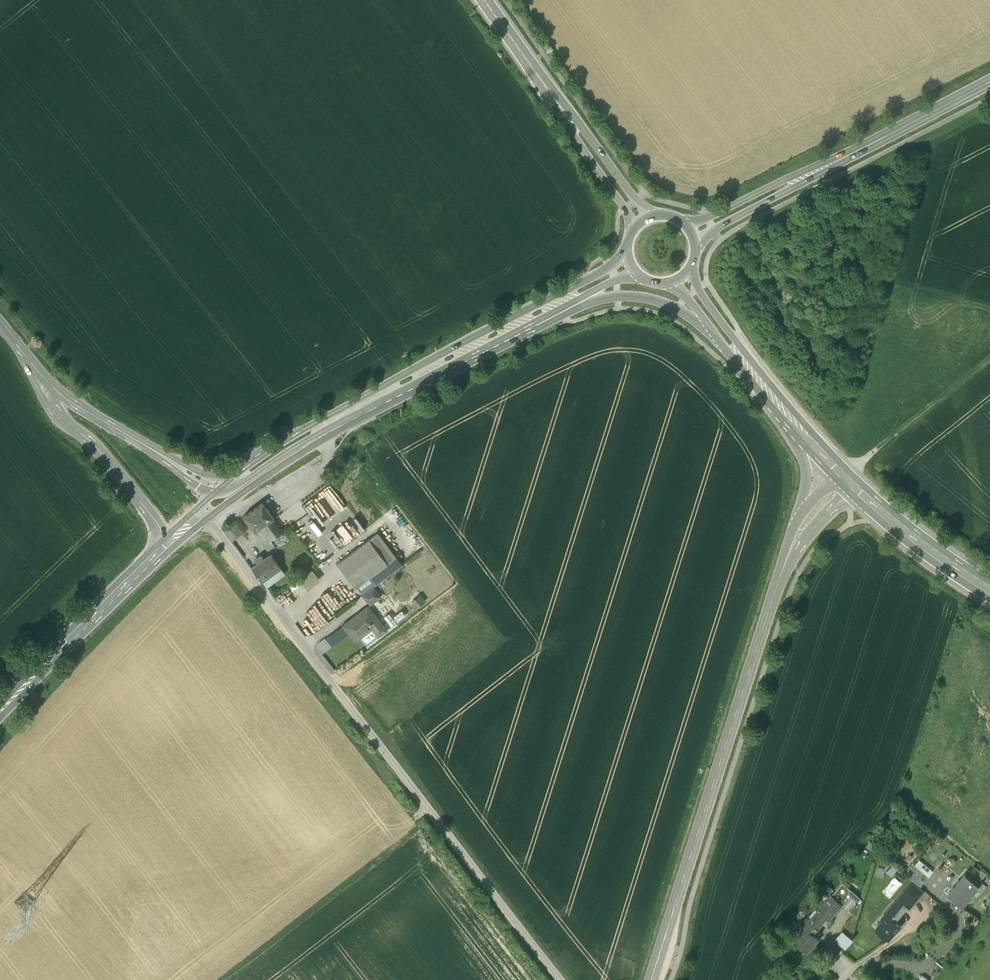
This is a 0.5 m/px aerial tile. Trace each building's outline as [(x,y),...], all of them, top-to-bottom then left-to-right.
[(244,515),(255,530),(275,517),(276,515),(265,500),(244,515)] [(275,517),(255,530),(266,545),(285,531),(275,517)] [(369,540),(337,565),(355,589),(388,565),(369,540)] [(285,571),(270,551),(252,565),(267,584),(285,571)] [(307,589),(320,579),(312,568),(299,578),(307,589)] [(363,597),(368,604),(370,603),(373,606),(383,599),(375,588),(363,597)] [(419,599),(412,604),(417,611),(424,605),(419,599)] [(371,643),(390,628),(373,606),(370,603),(368,604),(342,624),(350,634),(357,643),(366,636),(371,643)] [(319,644),(316,649),(322,656),(332,649),(326,640),(319,644)] [(877,843),(870,840),(867,846),(874,849),(877,843)] [(880,855),(875,873),(883,876),(885,870),(892,875),(897,869),(880,855)] [(934,870),(920,859),(907,874),(921,886),(934,870)] [(979,887),(965,875),(948,895),(963,907),(979,887)] [(909,890),(887,914),(896,921),(909,907),(911,908),(919,899),(909,890)] [(844,905),(832,895),(827,902),(839,912),(844,905)] [(827,902),(809,922),(817,929),(826,919),(830,922),(839,912),(827,902)] [(896,921),(887,914),(883,918),(886,920),(878,929),(890,940),(901,927),(896,921)] [(817,929),(809,922),(801,930),(803,932),(796,941),(808,952),(818,940),(815,937),(820,931),(817,929)] [(843,928),(835,938),(846,948),(854,938),(843,928)]
